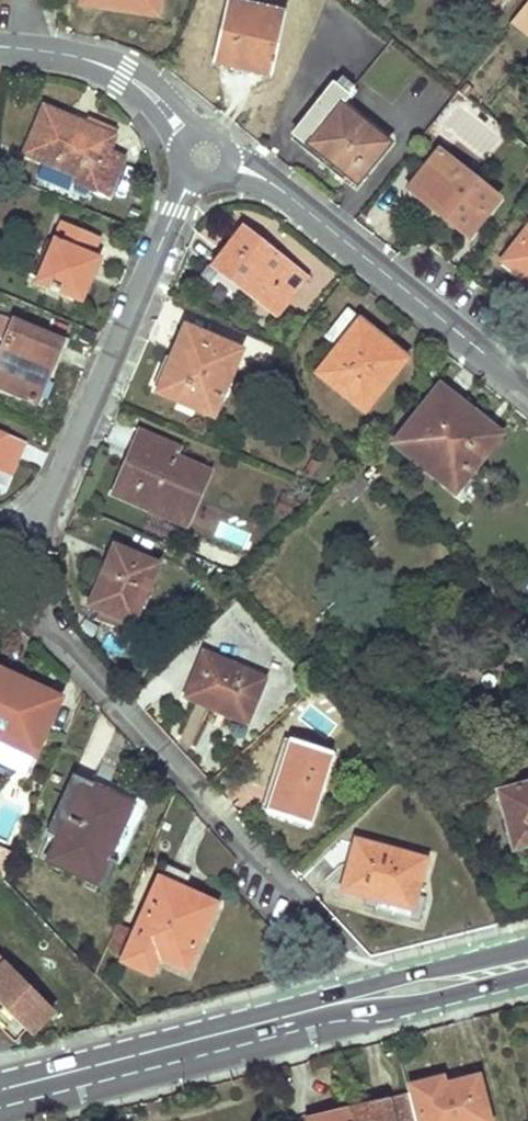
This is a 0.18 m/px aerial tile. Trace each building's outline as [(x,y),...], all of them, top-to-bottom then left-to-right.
[(88,6),(99,7),(99,2),(151,9),(153,0),(77,0),(77,4),(88,6)] [(493,10),(501,0),(481,0),(493,10)] [(515,14),(527,24),(527,0),(515,14)] [(243,73),(244,70),(245,66),(254,69),(259,77),(267,78),(283,16),(224,1),(209,65),(243,73)] [(372,161),(379,152),(387,143),(338,103),(351,88),(339,78),(293,134),(346,178),(365,154),(372,161)] [(86,119),(83,126),(80,132),(69,127),(71,121),(42,109),(22,155),(73,178),(72,180),(103,194),(119,156),(105,150),(113,131),(86,119)] [(436,203),(439,200),(442,196),(450,202),(440,215),(467,236),(497,197),(438,150),(411,184),(436,203)] [(80,273),(87,256),(94,239),(61,225),(37,281),(78,298),(87,276),(80,273)] [(522,266),(527,271),(527,229),(508,255),(522,266)] [(239,232),(226,249),(213,266),(247,292),(252,286),(281,309),(306,276),(269,247),(265,253),(239,232)] [(323,335),(335,345),(314,371),(362,410),(403,359),(343,310),(323,335)] [(0,344),(0,386),(30,398),(42,370),(46,372),(59,341),(0,316),(0,339),(2,340),(0,344)] [(157,392),(212,415),(240,351),(185,327),(157,392)] [(470,469),(466,466),(462,463),(478,442),(450,420),(461,406),(437,386),(392,442),(453,491),(470,469)] [(136,448),(148,453),(143,466),(130,461),(118,490),(156,506),(159,499),(191,512),(208,470),(176,456),(180,447),(143,432),(136,448)] [(2,470),(14,442),(0,436),(0,469),(2,470)] [(159,499),(156,506),(188,519),(191,512),(159,499)] [(103,612),(100,620),(130,632),(158,566),(113,546),(87,605),(103,612)] [(415,638),(405,629),(396,639),(405,648),(415,638)] [(184,702),(198,708),(212,713),(216,705),(246,718),(262,678),(204,654),(184,702)] [(24,775),(31,760),(55,705),(32,695),(36,686),(0,670),(0,764),(24,775)] [(266,815),(286,822),(307,828),(331,755),(290,742),(266,815)] [(43,863),(103,889),(114,863),(107,860),(132,803),(89,784),(72,777),(47,832),(55,836),(43,863)] [(107,860),(114,863),(142,800),(93,777),(89,784),(132,803),(107,860)] [(498,790),(511,840),(527,836),(527,782),(498,790)] [(342,889),(359,894),(375,899),(378,890),(411,900),(422,861),(355,842),(342,889)] [(155,956),(186,970),(213,908),(180,894),(187,878),(164,867),(122,961),(148,972),(155,956)] [(375,899),(408,908),(411,900),(378,890),(375,899)] [(31,1035),(51,1014),(0,961),(0,1003),(31,1035)] [(442,1089),(439,1080),(408,1088),(416,1120),(487,1120),(480,1094),(466,1098),(462,1084),(442,1089)] [(348,1120),(413,1120),(406,1094),(345,1109),(348,1120)] [(345,1109),(303,1119),(303,1120),(348,1120),(345,1109)]
